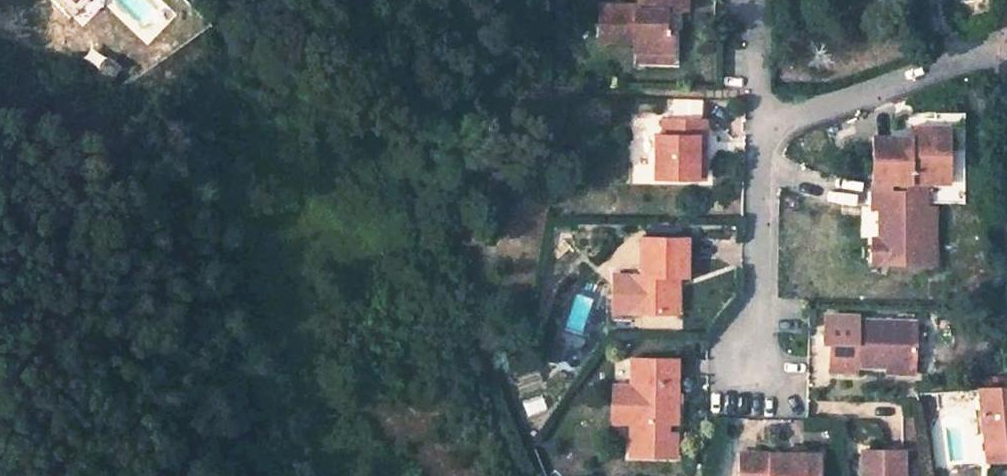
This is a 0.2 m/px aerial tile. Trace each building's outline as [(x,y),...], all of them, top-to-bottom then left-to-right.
[(667,8),(689,8),(690,2),(690,0),(649,0),(649,1),(649,8),(637,7),(637,1),(600,0),(599,37),(635,38),(635,46),(674,47),(675,24),(667,24),(667,8)] [(674,47),(635,46),(634,58),(648,58),(674,59),(674,47)] [(110,57),(99,73),(112,83),(123,67),(110,57)] [(658,136),(655,175),(696,176),(698,134),(707,134),(708,117),(704,117),(665,117),(664,132),(658,132),(658,136)] [(935,154),(936,129),(911,129),(911,139),(875,139),(874,185),(873,211),(880,211),(879,241),(879,265),(928,266),(929,228),(934,228),(935,210),(926,210),(926,185),(950,185),(950,154),(935,154)] [(950,154),(951,129),(936,129),(935,154),(950,154)] [(706,176),(707,134),(698,134),(696,176),(706,176)] [(690,279),(691,240),(663,239),(646,239),(644,276),(634,275),(632,313),(671,314),(673,279),(681,279),(690,279)] [(673,279),(671,314),(680,314),(681,279),(673,279)] [(921,329),(861,322),(858,344),(834,342),(831,371),(858,374),(859,367),(877,368),(889,369),(901,370),(917,371),(921,329)] [(676,423),(678,359),(633,357),(632,388),(631,422),(630,454),(675,456),(675,433),(665,433),(666,423),(676,423)] [(917,371),(901,370),(889,369),(888,377),(895,378),(916,379),(917,371)] [(631,422),(632,388),(618,387),(616,421),(631,422)] [(985,461),(1006,459),(1006,387),(978,390),(985,461)] [(901,452),(861,451),(860,475),(901,475),(901,452)] [(819,457),(805,456),(791,455),(738,453),(737,475),(819,475),(819,457)]
